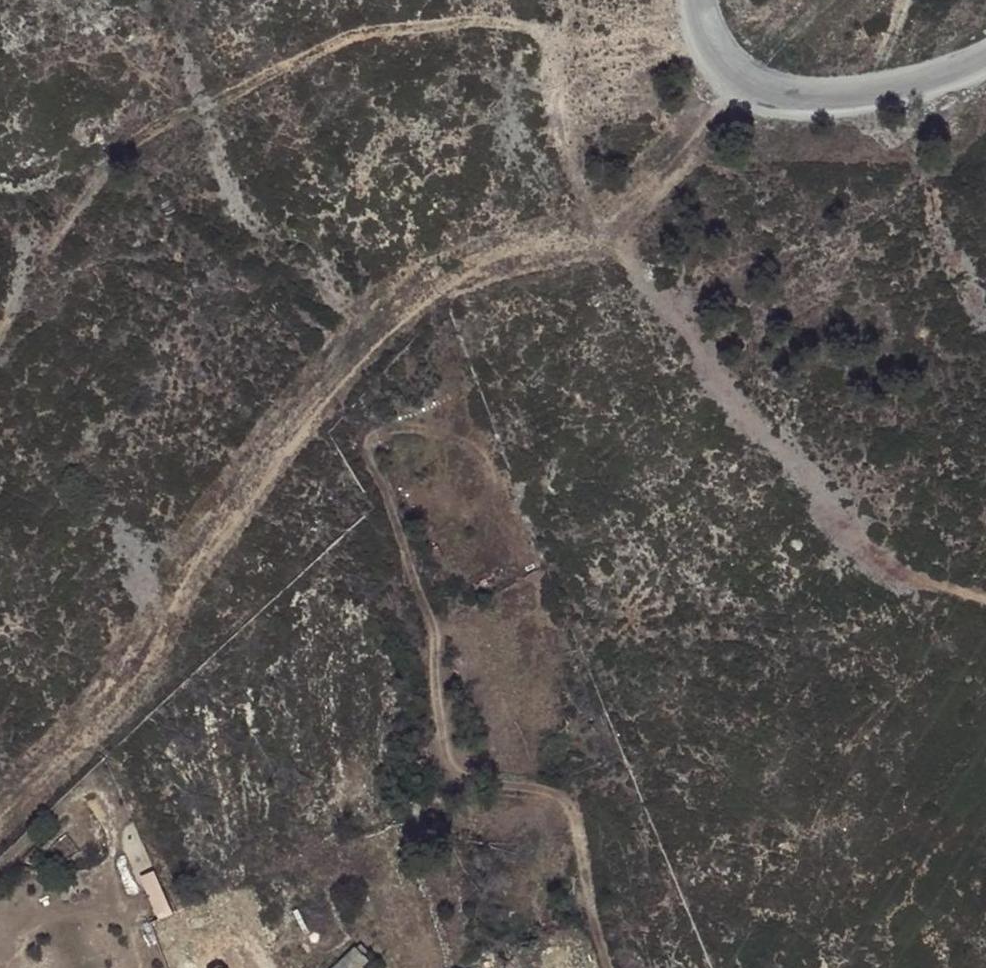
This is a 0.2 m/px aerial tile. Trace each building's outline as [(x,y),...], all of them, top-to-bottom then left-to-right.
[(359,399),(351,406),(360,412),(367,407),(359,399)] [(333,967),(359,967),(368,960),(356,946),(333,967)]
